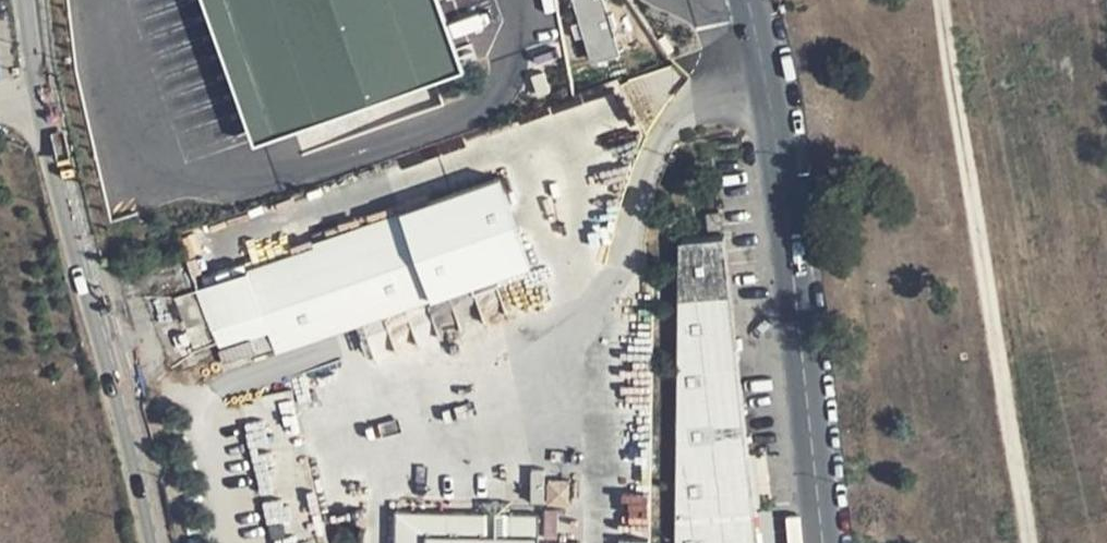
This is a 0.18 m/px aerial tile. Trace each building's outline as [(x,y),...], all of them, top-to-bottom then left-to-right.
[(255,144),(462,71),(436,0),(200,0),(255,144)] [(599,0),(575,0),(582,22),(572,26),(576,38),(585,34),(592,58),(614,52),(607,28),(613,26),(610,14),(603,16),(599,0)] [(614,87),(617,168),(636,167),(635,138),(627,138),(626,116),(636,115),(635,86),(614,87)] [(487,280),(455,191),(316,239),(318,244),(199,285),(226,369),(487,280)] [(707,230),(715,229),(719,229),(717,213),(705,214),(707,230)] [(724,239),(721,237),(680,241),(679,246),(678,378),(679,441),(679,542),(760,542),(724,239)] [(653,323),(630,323),(632,542),(656,542),(653,323)] [(295,384),(242,396),(245,411),(247,411),(277,542),(330,542),(295,384)] [(534,474),(534,503),(580,502),(579,473),(534,474)] [(396,516),(396,542),(540,542),(540,516),(396,516)]
